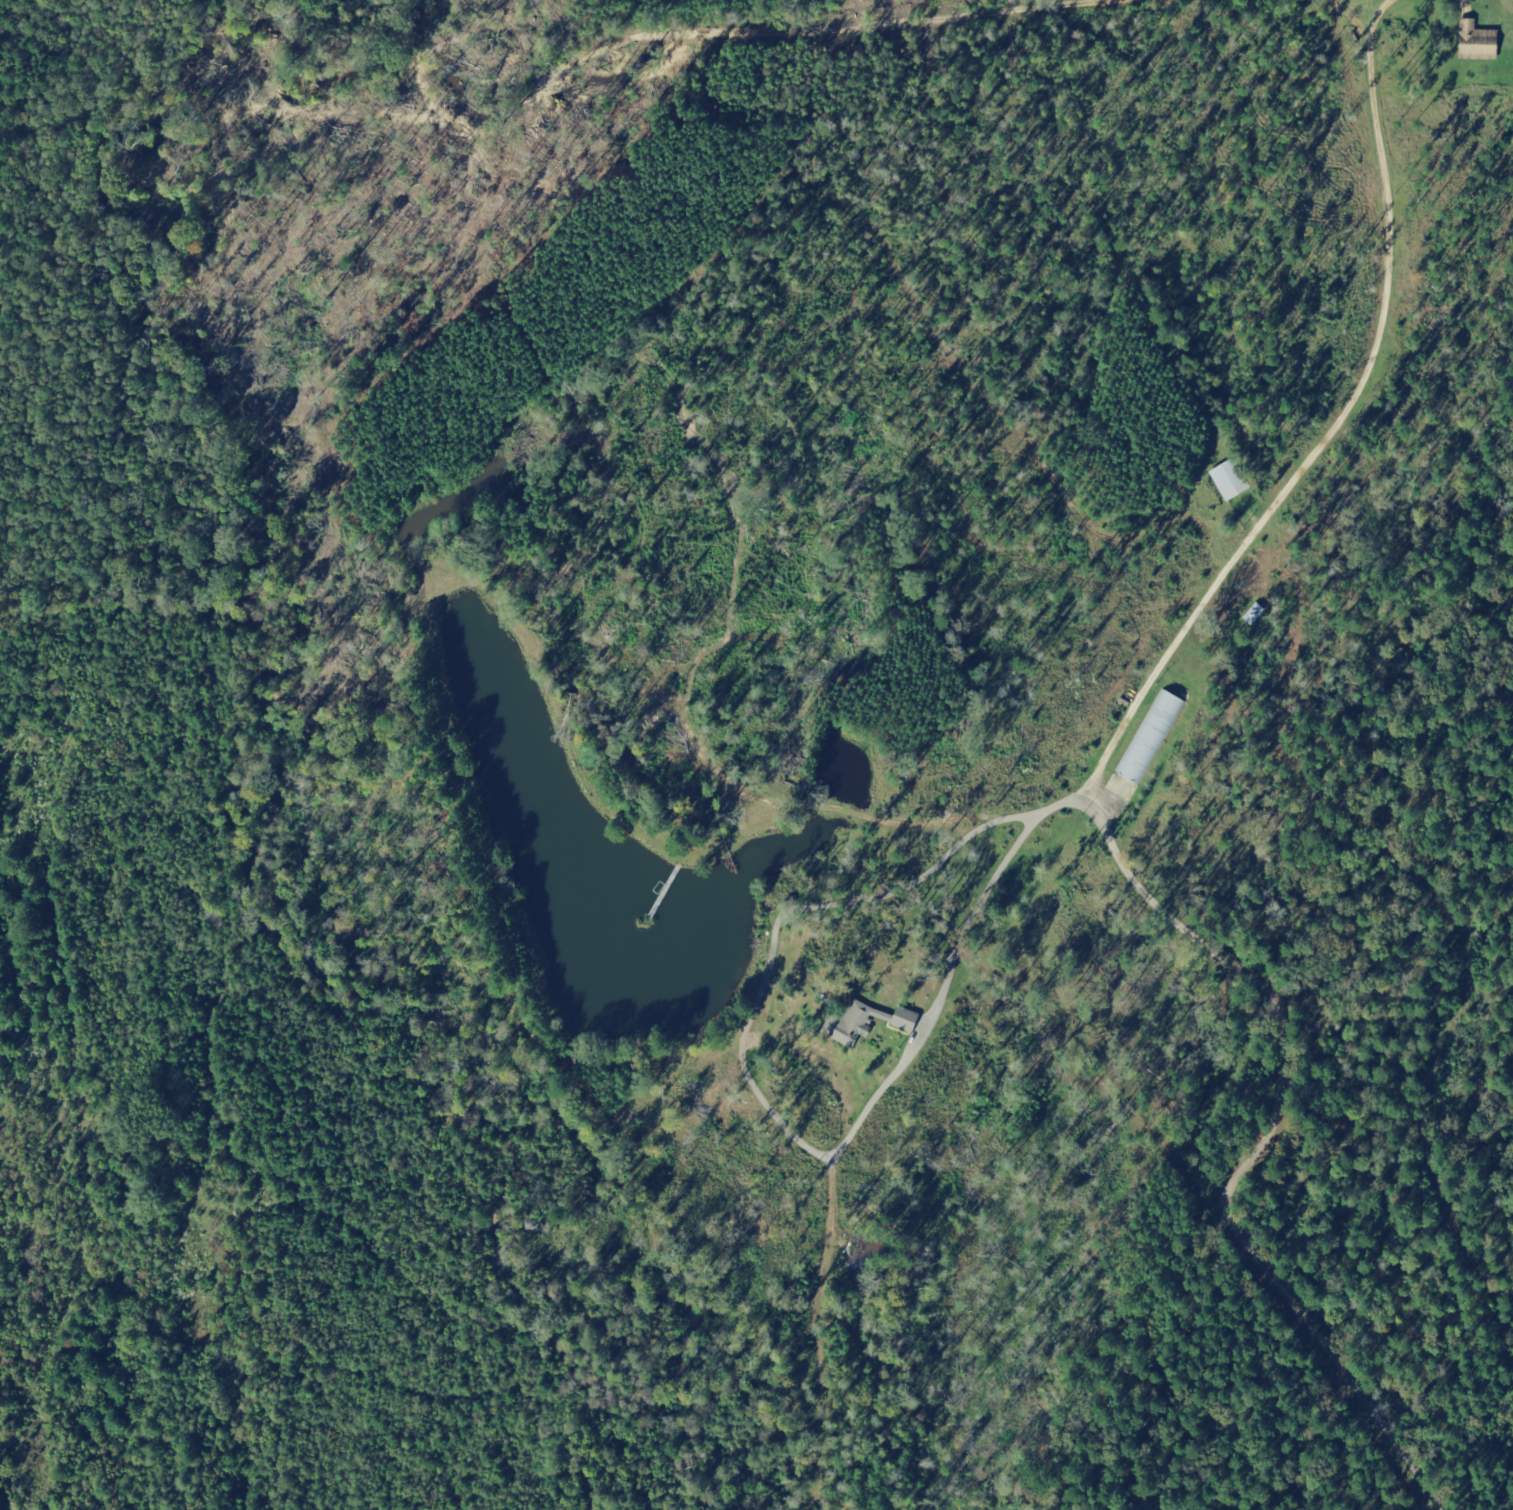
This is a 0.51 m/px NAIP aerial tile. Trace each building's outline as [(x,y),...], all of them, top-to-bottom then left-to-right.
[(1503,61),(1503,32),(1480,31),(1480,20),(1465,20),(1464,60),(1503,61)] [(1230,502),(1255,489),(1239,459),(1214,472),(1230,502)] [(1121,773),(1144,785),(1189,700),(1166,688),(1121,773)] [(917,1034),(926,1016),(905,1007),(899,1018),(878,1008),(876,1014),(866,1009),(868,1004),(858,999),(853,1010),(842,1005),(827,1035),(859,1050),(865,1036),(872,1039),(877,1029),(872,1026),(877,1015),(917,1034)]
